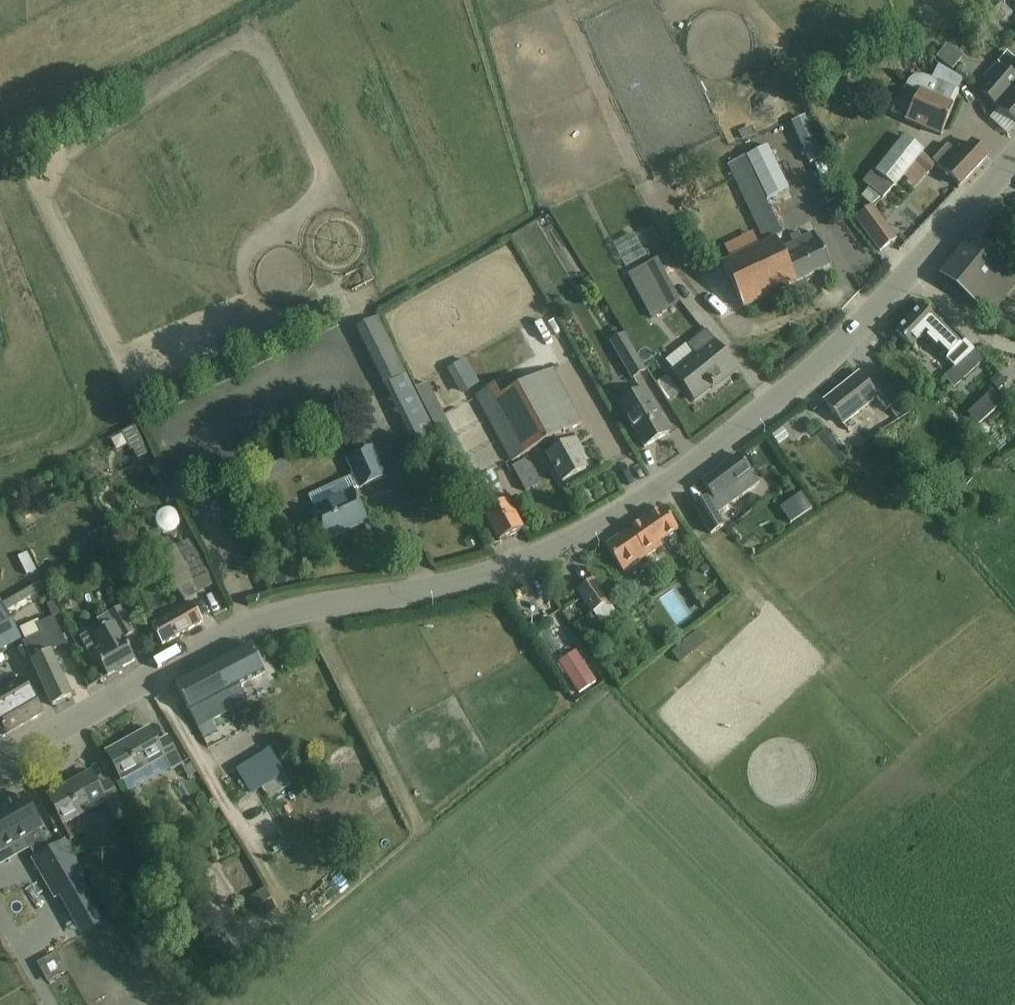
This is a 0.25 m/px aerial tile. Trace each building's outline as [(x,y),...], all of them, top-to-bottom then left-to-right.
[(964,62),(945,48),(932,59),(957,75),(964,62)] [(1014,122),(1014,78),(1014,60),(1008,55),(1007,53),(998,64),(985,79),(988,82),(980,91),(997,106),(1004,112),(1014,122)] [(959,93),(932,80),(928,78),(923,76),(918,76),(913,78),(909,82),(906,86),(920,93),(906,121),(941,137),(955,107),(953,107),(959,93)] [(782,131),(744,148),(778,222),(798,212),(784,181),(801,174),(782,131)] [(924,154),(908,141),(905,137),(877,172),(894,187),(901,180),(901,181),(915,164),(922,155),(924,154)] [(961,187),(987,159),(972,144),(960,157),(948,145),(933,161),(961,187)] [(928,175),(936,166),(922,155),(915,164),(928,175)] [(744,157),(727,166),(765,244),(721,264),(743,309),(830,266),(814,234),(803,239),(801,233),(791,238),(793,244),(782,249),(775,239),(783,236),(744,157)] [(894,187),(877,172),(875,170),(863,184),(868,187),(883,200),(894,187)] [(873,208),(857,220),(880,252),(896,241),(873,208)] [(1008,220),(993,209),(941,276),(990,317),(1014,286),(1014,272),(994,255),(1003,247),(997,242),(1011,223),(1008,220)] [(681,304),(657,259),(628,274),(651,319),(681,304)] [(921,308),(897,333),(912,347),(921,337),(953,368),(943,378),(956,390),(985,359),(966,341),(963,344),(938,320),(937,321),(921,308)] [(415,388),(408,374),(379,317),(355,329),(414,445),(438,433),(415,388)] [(667,361),(674,371),(671,373),(673,375),(685,390),(689,387),(699,399),(712,388),(713,390),(717,386),(716,386),(722,381),(724,382),(738,371),(727,357),(715,341),(708,332),(689,346),(688,345),(667,361)] [(633,378),(645,371),(625,336),(612,343),(633,378)] [(583,425),(573,407),(552,370),(501,399),(494,387),(476,397),(503,446),(512,463),(543,446),(549,457),(548,457),(563,484),(587,471),(579,457),(583,455),(576,442),(571,445),(565,434),(583,425)] [(999,372),(991,381),(1000,390),(1008,382),(999,372)] [(900,401),(893,391),(880,376),(868,386),(859,375),(825,402),(843,425),(877,399),(887,411),(900,401)] [(426,382),(415,388),(438,433),(466,487),(477,481),(426,382)] [(655,405),(646,390),(620,405),(645,449),(669,435),(660,418),(658,419),(651,407),(655,405)] [(995,391),(970,415),(981,426),(1006,403),(995,391)] [(134,426),(120,433),(130,452),(144,444),(134,426)] [(387,478),(372,447),(345,460),(360,491),(387,478)] [(752,473),(739,456),(703,484),(713,498),(709,501),(708,499),(695,506),(711,535),(724,528),(717,515),(737,501),(759,483),(751,473),(752,473)] [(535,472),(528,460),(513,469),(520,481),(535,472)] [(491,497),(503,491),(499,482),(498,483),(493,473),(466,487),(472,499),(480,495),(478,491),(484,488),(489,498),(491,497)] [(503,491),(491,497),(497,508),(485,514),(500,543),(523,531),(503,491)] [(802,494),(781,509),(792,524),(804,516),(813,509),(809,504),(802,494)] [(367,523),(359,505),(357,506),(352,495),(316,512),(321,522),(319,524),(327,542),(367,523)] [(158,518),(157,521),(158,524),(159,527),(161,529),(163,531),(166,532),(169,533),(172,532),(175,531),(178,529),(179,527),(181,524),(181,521),(181,518),(179,515),(178,512),(175,511),(172,509),(169,509),(166,509),(163,511),(161,512),(159,515),(158,518)] [(678,531),(664,511),(663,509),(606,547),(623,573),(662,548),(659,544),(678,531)] [(120,537),(119,540),(120,543),(121,546),(123,548),(125,550),(128,552),(132,552),(135,552),(138,550),(140,548),(142,546),(143,543),(144,540),(143,537),(142,534),(140,531),(138,529),(135,528),(132,527),(128,528),(125,529),(123,531),(121,534),(120,537)] [(192,584),(174,548),(159,555),(176,592),(192,584)] [(577,590),(592,613),(609,603),(594,579),(577,590)] [(39,585),(2,606),(6,613),(43,592),(39,585)] [(57,602),(49,605),(54,618),(62,614),(57,602)] [(203,624),(194,606),(192,604),(152,627),(163,646),(203,624)] [(0,607),(0,651),(21,640),(6,613),(2,606),(0,607)] [(89,635),(81,639),(92,659),(96,657),(108,677),(136,662),(124,640),(135,633),(126,616),(121,608),(99,620),(104,631),(91,639),(89,635)] [(67,645),(54,618),(38,625),(42,634),(24,642),(45,689),(53,707),(72,698),(51,653),(67,645)] [(594,681),(617,669),(601,638),(578,650),(594,681)] [(266,674),(251,646),(176,686),(198,729),(232,711),(248,703),(240,687),(266,674)] [(33,698),(23,680),(0,693),(0,724),(7,736),(43,715),(33,698)] [(182,765),(178,756),(168,739),(157,744),(149,730),(107,753),(123,782),(165,759),(171,771),(182,765)] [(271,752),(237,773),(251,796),(264,789),(270,799),(292,785),(271,752)] [(124,808),(119,799),(109,782),(99,788),(91,773),(49,797),(65,825),(106,802),(113,814),(124,808)] [(23,797),(0,810),(0,851),(1,853),(42,829),(23,797)] [(34,861),(56,899),(87,881),(65,843),(34,861)] [(265,889),(256,895),(263,905),(271,900),(265,889)] [(272,902),(262,908),(266,915),(276,909),(272,902)] [(225,939),(214,946),(223,962),(235,956),(225,939)]
